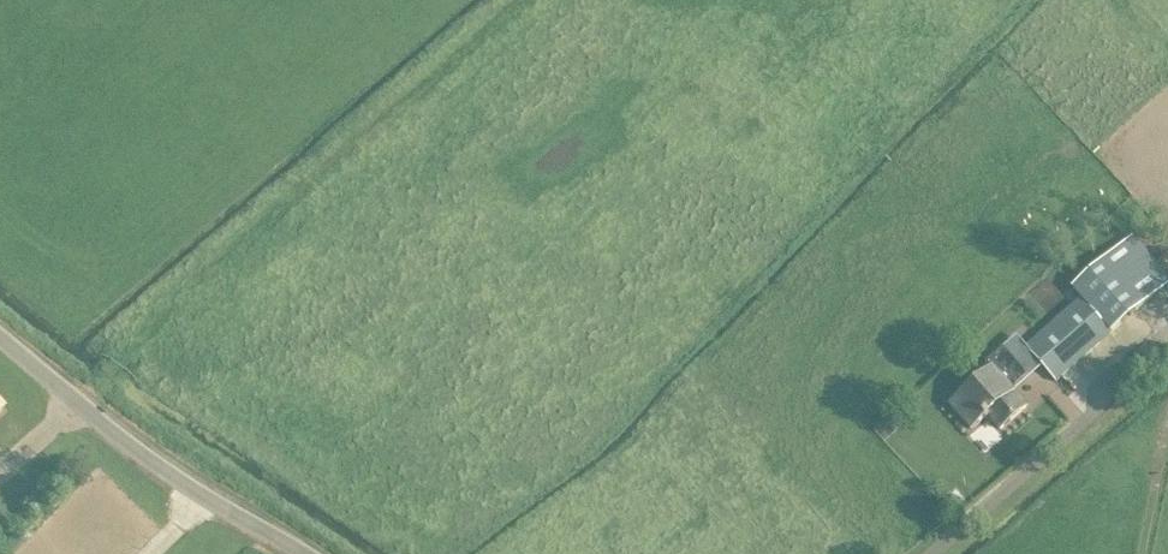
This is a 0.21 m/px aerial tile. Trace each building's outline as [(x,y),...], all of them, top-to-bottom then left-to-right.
[(1112,332),(1113,333),(1167,283),(1167,274),(1132,234),(1073,288),(1082,298),(1027,346),(1056,380),(1112,332)] [(992,368),(952,404),(973,427),(988,413),(1002,428),(1027,406),(1009,385),(1025,370),(1004,346),(986,362),(992,368)]
